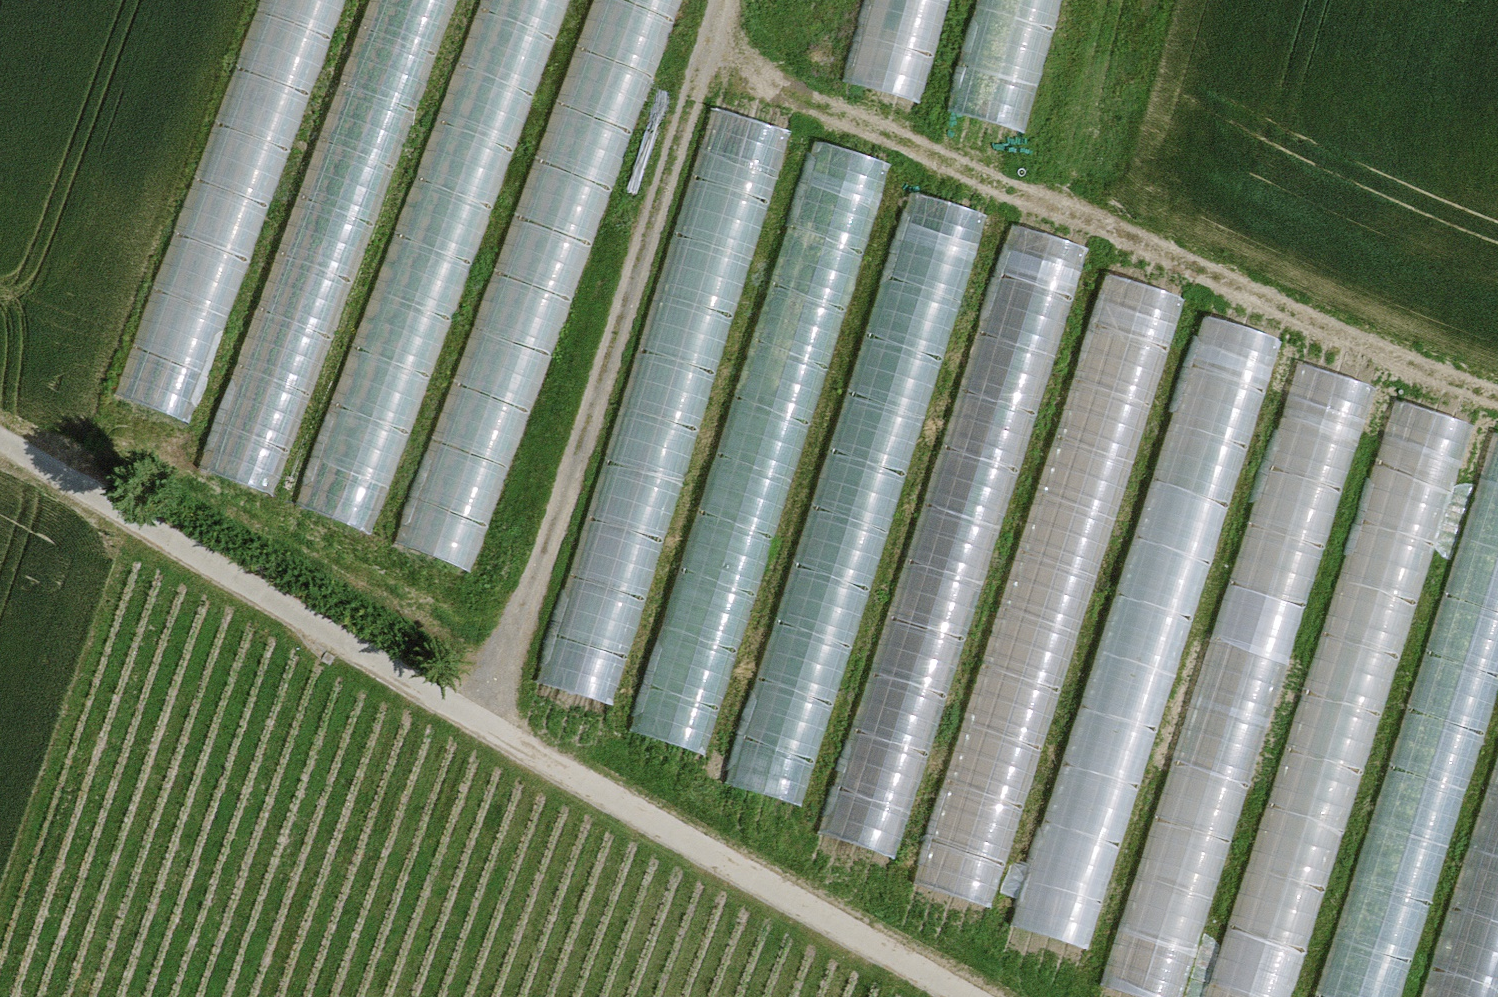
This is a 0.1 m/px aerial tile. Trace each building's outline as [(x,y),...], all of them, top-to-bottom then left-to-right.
[(189,419),(343,0),(259,0),(115,391),(189,419)] [(197,459),(272,492),(455,0),(369,0),(197,459)] [(292,501),(371,533),(566,0),(481,0),(292,501)] [(392,544),(472,570),(680,0),(594,0),(392,544)] [(841,83),(920,104),(952,0),(865,0),(841,83)] [(946,111),(1024,134),(1062,0),(979,0),(946,111)] [(714,102),(542,679),(612,702),(787,122),(714,102)] [(809,134),(631,725),(698,752),(890,162),(809,134)] [(986,216),(908,191),(722,783),(796,806),(986,216)] [(1011,222),(820,831),(891,857),(1088,245),(1011,222)] [(1106,272),(912,879),(989,907),(1179,298),(1106,272)] [(1204,315),(1010,921),(1087,950),(1277,337),(1204,315)] [(1150,996),(1178,996),(1373,385),(1301,364),(1104,983),(1150,996)] [(1204,996),(1286,996),(1467,423),(1396,399),(1204,996)] [(1310,996),(1397,996),(1497,685),(1497,434),(1494,433),(1310,996)] [(1422,996),(1497,996),(1497,757),(1422,996)]
